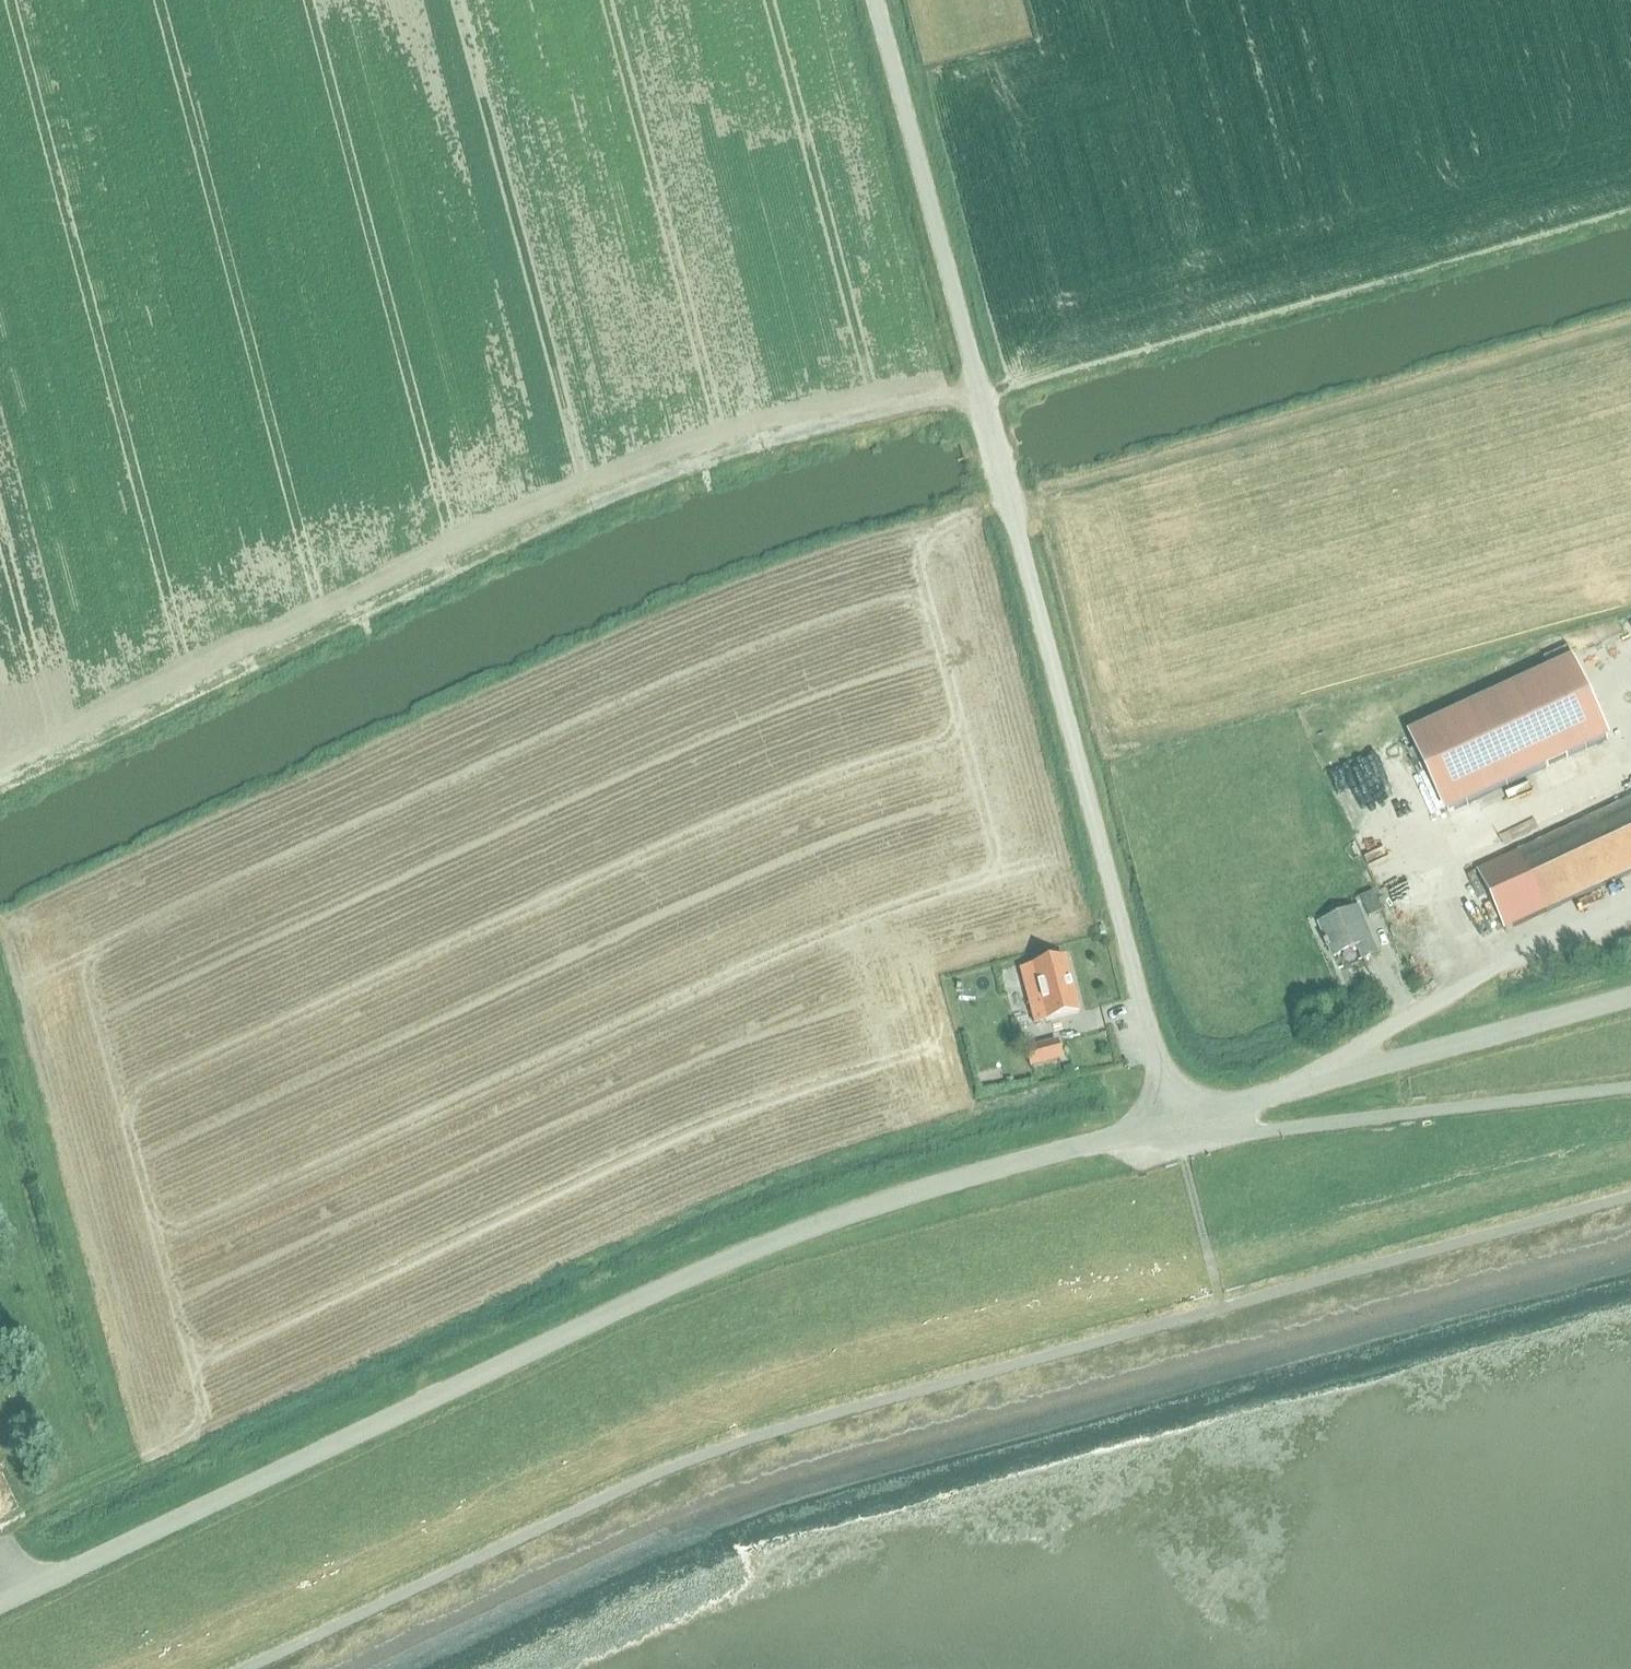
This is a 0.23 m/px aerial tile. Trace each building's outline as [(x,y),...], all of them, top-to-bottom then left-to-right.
[(1608,739),(1571,659),(1411,733),(1448,813),(1608,739)] [(1630,873),(1630,800),(1478,871),(1505,931),(1630,873)] [(1431,891),(1441,890),(1437,866),(1427,868),(1431,891)] [(1373,894),(1362,899),(1370,918),(1381,913),(1373,894)] [(1378,953),(1359,908),(1320,924),(1333,956),(1358,946),(1364,959),(1378,953)] [(1034,1024),(1078,1013),(1064,958),(1030,967),(1035,986),(1025,988),(1034,1024)] [(1048,1062),(1061,1059),(1056,1041),(1043,1045),(1048,1062)] [(1150,1145),(1128,1148),(1129,1159),(1152,1156),(1150,1145)]
